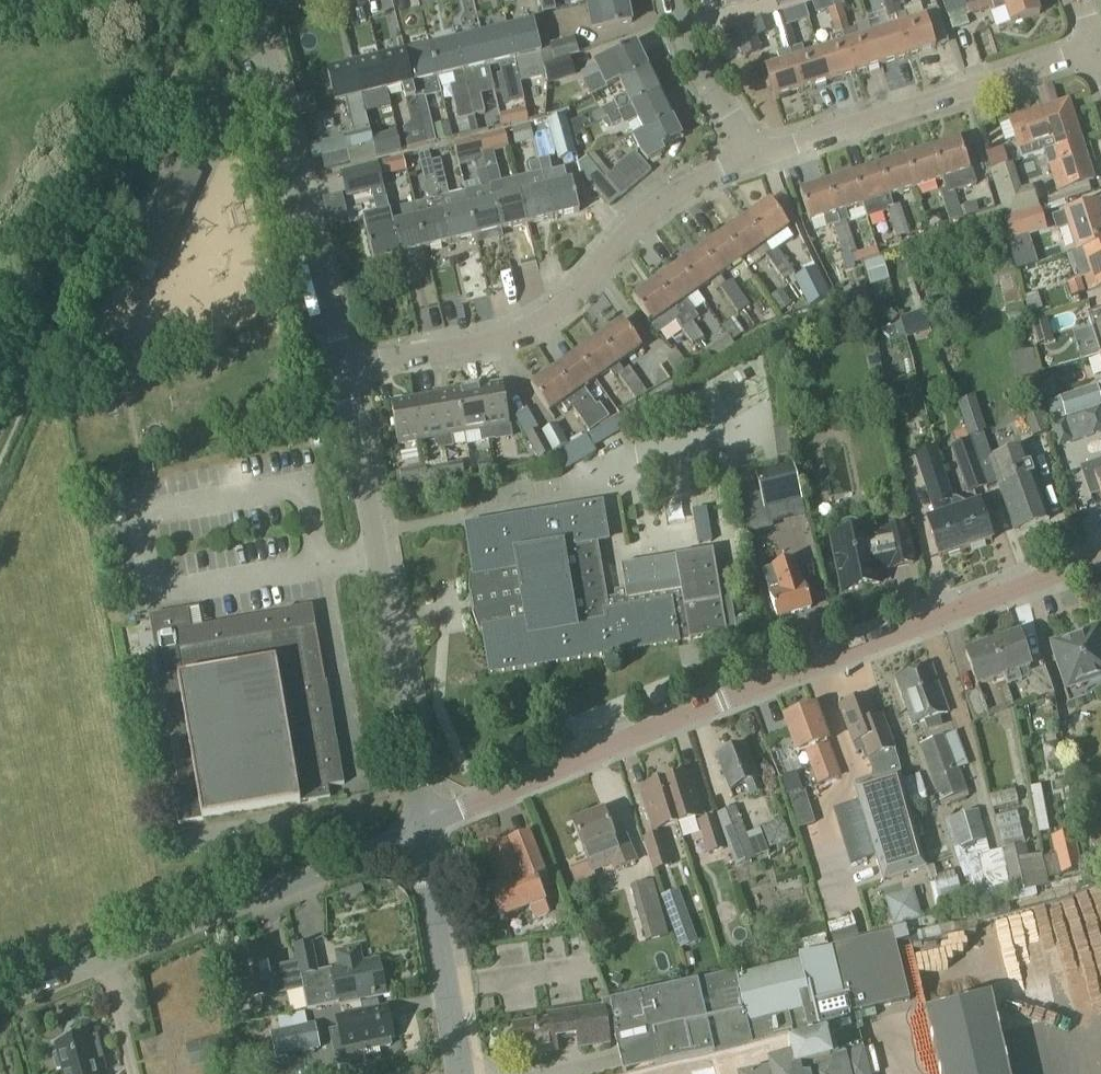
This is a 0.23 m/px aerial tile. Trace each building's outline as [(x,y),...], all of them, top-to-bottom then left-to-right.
[(595,5),(600,30),(631,24),(626,0),(619,0),(595,5)] [(726,9),(757,3),(756,0),(724,0),(726,9)] [(890,0),(882,0),(888,20),(896,18),(890,0)] [(896,18),(899,28),(908,58),(935,49),(926,19),(909,25),(905,15),(903,16),(898,0),(890,0),(896,18)] [(942,0),(949,22),(968,16),(965,3),(964,0),(942,0)] [(965,3),(968,16),(982,11),(980,5),(982,4),(981,0),(975,0),(965,3)] [(980,5),(982,11),(993,8),(991,2),(991,0),(981,0),(982,4),(980,5)] [(1010,25),(1040,16),(1035,0),(1002,0),(1010,25)] [(841,8),(828,12),(829,13),(833,26),(838,24),(838,22),(844,20),(841,8)] [(838,24),(833,26),(836,37),(848,33),(844,20),(838,22),(838,24)] [(534,25),(507,31),(520,83),(546,76),(543,66),(541,56),(541,55),(539,44),(534,25)] [(751,25),(735,31),(743,57),(760,52),(751,25)] [(788,25),(775,29),(779,42),(786,40),(785,38),(791,36),(788,25)] [(882,66),(908,58),(899,28),(872,36),(882,66)] [(507,31),(482,37),(489,68),(505,64),(508,77),(501,78),(508,104),(516,102),(520,120),(528,118),(519,83),(520,83),(507,31)] [(848,33),(842,35),(845,45),(854,75),(882,66),(872,36),(859,41),(856,31),(848,33)] [(820,53),(819,53),(828,83),(854,75),(845,45),(842,35),(836,37),(830,39),(833,49),(820,53)] [(786,40),(779,42),(783,53),(783,54),(795,50),(795,49),(791,36),(785,38),(786,40)] [(482,37),(431,49),(438,80),(453,76),(456,88),(452,89),(459,121),(484,115),(476,85),(478,84),(475,71),(489,68),(482,37)] [(560,38),(548,41),(548,42),(553,63),(567,58),(564,49),(563,49),(560,38)] [(548,42),(539,44),(541,55),(541,56),(543,66),(553,63),(548,42)] [(600,76),(584,84),(591,98),(619,84),(648,70),(636,45),(595,66),(600,76)] [(783,53),(777,55),(780,66),(793,62),(804,58),(801,47),(795,49),(795,50),(783,54),(783,53)] [(431,49),(406,55),(427,146),(436,144),(425,95),(441,91),(438,80),(431,49)] [(819,53),(809,56),(804,58),(793,62),(802,91),(828,83),(819,53)] [(406,55),(380,61),(387,92),(403,88),(413,129),(404,131),(409,150),(427,146),(406,55)] [(553,63),(543,66),(546,76),(548,84),(573,75),(567,58),(553,63)] [(380,61),(354,67),(362,98),(387,92),(380,61)] [(780,66),(765,70),(774,100),(802,91),(793,62),(780,66)] [(333,72),(328,73),(335,104),(346,101),(355,136),(345,139),(348,151),(374,145),(373,143),(371,132),(362,98),(354,67),(345,69),(343,65),(334,67),(333,72)] [(615,105),(591,116),(595,124),(607,119),(660,93),(648,70),(619,84),(625,96),(614,101),(615,105)] [(1052,87),(1038,91),(1044,110),(1039,112),(1051,151),(1052,151),(1080,142),(1067,103),(1058,106),(1052,87)] [(660,93),(607,119),(611,127),(623,122),(625,127),(638,121),(644,133),(644,134),(673,120),(660,93)] [(1039,112),(1009,121),(1022,161),(1051,151),(1039,112)] [(548,128),(544,129),(547,138),(551,137),(558,165),(577,160),(566,120),(547,125),(548,128)] [(644,133),(633,138),(647,163),(660,156),(658,150),(681,138),(673,120),(644,134),(644,133)] [(500,122),(473,123),(474,138),(500,137),(500,122)] [(452,140),(449,124),(433,128),(433,130),(436,144),(452,140)] [(530,127),(512,132),(516,147),(534,143),(530,127)] [(374,145),(376,157),(376,158),(401,152),(398,138),(373,143),(374,145)] [(479,141),(453,148),(458,168),(484,161),(479,141)] [(960,141),(933,150),(943,181),(970,172),(969,171),(960,141)] [(1055,163),(1048,165),(1057,193),(1093,182),(1080,142),(1052,151),(1055,163)] [(933,150),(906,159),(916,190),(942,181),(943,181),(933,150)] [(999,152),(986,154),(989,168),(1002,166),(999,152)] [(429,203),(415,206),(425,250),(451,244),(432,163),(431,163),(429,154),(418,157),(429,203)] [(635,154),(624,163),(640,182),(651,172),(635,154)] [(592,155),(587,160),(620,199),(630,190),(614,172),(609,176),(592,155)] [(906,159),(880,167),(890,198),(916,190),(906,159)] [(165,160),(114,268),(149,286),(200,177),(165,160)] [(309,166),(314,185),(336,179),(331,160),(309,166)] [(549,160),(539,163),(553,220),(579,213),(572,183),(555,187),(549,160)] [(587,160),(578,167),(579,172),(609,208),(620,199),(587,160)] [(441,161),(432,163),(451,244),(476,238),(466,193),(449,197),(441,161)] [(531,176),(516,180),(527,226),(553,220),(539,163),(528,165),(531,176)] [(624,163),(614,172),(630,190),(640,182),(624,163)] [(1013,164),(992,171),(1007,219),(1040,208),(1033,187),(1021,190),(1013,164)] [(400,257),(386,200),(378,166),(342,175),(347,198),(373,192),(379,216),(363,219),(374,263),(400,257)] [(880,167),(853,176),(863,207),(880,201),(890,198),(880,167)] [(497,168),(487,170),(502,232),(527,226),(516,180),(500,184),(497,168)] [(480,190),(466,193),(476,238),(502,232),(487,170),(476,173),(480,190)] [(970,172),(943,181),(942,181),(946,191),(947,195),(954,193),(977,186),(972,170),(969,171),(970,172)] [(853,176),(827,185),(836,215),(849,211),(863,207),(853,176)] [(827,185),(800,193),(810,224),(836,215),(827,185)] [(946,191),(940,193),(949,223),(962,218),(979,214),(976,201),(959,206),(954,193),(947,195),(946,191)] [(1053,218),(1057,231),(1069,227),(1077,253),(1084,250),(1100,245),(1100,207),(1099,202),(1064,213),(1064,215),(1053,218)] [(770,203),(747,219),(765,245),(788,229),(770,203)] [(415,206),(389,212),(400,257),(425,250),(415,206)] [(900,206),(886,210),(896,240),(910,236),(900,206)] [(1039,210),(1003,222),(1009,242),(1046,230),(1039,210)] [(840,225),(833,227),(842,257),(856,253),(857,252),(847,223),(849,211),(836,215),(840,225)] [(929,228),(941,224),(938,216),(932,214),(925,216),(929,228)] [(747,219),(725,235),(743,261),(765,245),(747,219)] [(725,235),(702,251),(720,277),(730,270),(742,261),(743,261),(725,235)] [(1084,250),(1092,276),(1085,278),(1089,292),(1100,288),(1100,245),(1084,250)] [(856,253),(842,257),(841,257),(844,268),(863,263),(870,288),(889,282),(881,258),(871,261),(867,249),(857,252),(856,253)] [(776,250),(771,253),(766,257),(774,269),(779,265),(781,267),(786,264),(776,250)] [(702,251),(679,267),(697,293),(719,277),(720,277),(702,251)] [(779,265),(774,269),(783,282),(794,275),(786,264),(781,267),(779,265)] [(679,267),(656,283),(689,332),(695,328),(702,339),(708,334),(712,332),(702,316),(697,320),(685,302),(697,293),(679,267)] [(730,270),(720,277),(719,277),(725,285),(725,286),(732,282),(736,279),(730,270)] [(1028,272),(1017,275),(1028,313),(1041,309),(1037,294),(1034,296),(1028,272)] [(820,280),(804,288),(813,306),(829,298),(820,280)] [(1068,285),(1071,297),(1084,293),(1080,281),(1068,285)] [(725,285),(720,289),(737,315),(749,307),(732,282),(725,286),(725,285)] [(656,283),(633,299),(657,334),(674,322),(692,347),(703,340),(702,339),(695,328),(689,332),(656,283)] [(769,299),(779,314),(791,306),(781,291),(769,299)] [(892,305),(898,325),(922,318),(916,298),(892,305)] [(1075,343),(1081,361),(1100,355),(1100,354),(1100,311),(1096,313),(1087,316),(1092,333),(1075,343)] [(733,320),(722,328),(732,342),(743,335),(733,320)] [(1047,320),(1030,325),(1036,348),(1053,343),(1047,320)] [(623,323),(600,340),(618,365),(641,349),(623,323)] [(600,340),(577,355),(595,382),(609,372),(614,379),(618,377),(626,388),(631,385),(633,386),(638,382),(629,369),(622,374),(617,366),(618,365),(600,340)] [(577,355),(554,371),(572,398),(583,390),(595,382),(577,355)] [(872,378),(882,376),(878,356),(868,358),(872,378)] [(1012,366),(1017,386),(1039,380),(1034,361),(1012,366)] [(554,371),(530,388),(549,414),(561,405),(572,398),(554,371)] [(631,385),(626,388),(635,402),(646,394),(638,382),(633,386),(631,385)] [(1053,382),(1043,385),(1047,398),(1057,396),(1053,382)] [(502,384),(479,388),(488,441),(495,439),(493,430),(509,427),(502,384)] [(677,384),(548,458),(559,476),(597,454),(593,449),(684,397),(677,384)] [(1047,403),(1053,423),(1100,408),(1100,400),(1097,387),(1058,399),(1047,403)] [(479,388),(457,391),(465,435),(478,432),(480,442),(488,441),(479,388)] [(583,390),(572,398),(577,405),(572,408),(573,409),(580,420),(585,416),(586,418),(592,415),(599,425),(607,420),(598,408),(591,413),(583,402),(589,398),(583,390)] [(435,395),(445,450),(447,467),(452,466),(449,449),(452,449),(450,437),(465,435),(457,391),(435,395)] [(435,395),(413,399),(421,442),(433,440),(434,448),(439,451),(445,450),(435,395)] [(572,398),(561,405),(567,413),(573,409),(572,408),(577,405),(572,398)] [(957,404),(966,430),(968,436),(979,432),(980,435),(982,434),(986,433),(973,398),(957,404)] [(413,399),(391,403),(398,446),(421,442),(413,399)] [(1038,409),(1024,415),(1032,438),(1046,433),(1038,409)] [(1092,435),(1100,432),(1100,411),(1100,409),(1085,414),(1092,435)] [(585,416),(580,420),(589,433),(599,425),(592,415),(586,418),(585,416)] [(1066,421),(1052,426),(1059,446),(1073,441),(1066,421)] [(966,430),(952,435),(956,447),(970,442),(968,436),(966,430)] [(552,454),(541,435),(540,435),(538,431),(526,437),(539,461),(552,454)] [(788,431),(774,433),(776,460),(791,458),(788,431)] [(956,447),(950,449),(968,497),(987,489),(970,442),(956,447)] [(1100,458),(1100,445),(1085,449),(1087,461),(1100,458)] [(1050,521),(1033,476),(1034,476),(1030,464),(1029,465),(1023,449),(989,462),(1015,534),(1050,521)] [(966,550),(949,501),(932,450),(915,456),(936,518),(927,521),(940,559),(966,550)] [(1081,468),(1091,496),(1100,493),(1100,496),(1100,461),(1081,468)] [(492,463),(477,466),(479,476),(494,474),(492,463)] [(452,466),(447,467),(449,477),(464,475),(462,464),(452,466)] [(793,466),(736,481),(745,523),(767,516),(766,512),(802,502),(793,466)] [(447,467),(433,469),(435,480),(449,477),(447,467)] [(425,468),(399,473),(401,486),(427,481),(425,468)] [(992,541),(979,503),(967,508),(966,504),(956,499),(949,501),(966,550),(992,541)] [(601,506),(467,528),(475,575),(469,575),(468,586),(468,596),(469,605),(472,615),(475,624),(479,633),(484,631),(491,674),(726,635),(726,630),(735,628),(727,573),(717,575),(713,551),(621,567),(625,590),(614,592),(615,599),(605,601),(595,543),(606,541),(601,506)] [(706,510),(694,512),(700,544),(711,542),(706,510)] [(838,538),(832,540),(844,594),(880,586),(877,570),(891,567),(892,570),(913,566),(905,529),(884,534),(885,537),(870,540),(868,532),(862,533),(858,528),(852,524),(844,525),(840,532),(838,538)] [(772,568),(762,572),(770,597),(777,620),(812,609),(801,575),(799,576),(794,561),(772,568)] [(186,612),(149,618),(178,787),(171,789),(177,825),(330,800),(328,788),(344,786),(326,683),(325,683),(313,614),(304,616),(303,611),(190,631),(186,612)] [(1054,645),(1069,689),(1100,678),(1100,634),(1098,625),(1082,631),(1085,638),(1073,642),(1072,639),(1054,645)] [(993,644),(1008,687),(1022,682),(1018,672),(1031,667),(1020,635),(993,644)] [(974,651),(967,654),(978,686),(996,679),(999,686),(996,687),(1003,707),(989,712),(991,718),(1015,709),(1007,688),(1008,687),(993,644),(983,648),(982,645),(979,643),(974,645),(973,648),(974,651)] [(931,667),(896,679),(913,727),(928,722),(930,729),(940,725),(937,718),(948,714),(931,667)] [(1045,671),(1028,677),(1036,700),(1053,694),(1045,671)] [(980,691),(966,696),(975,722),(989,717),(980,691)] [(899,770),(892,749),(881,716),(874,718),(866,697),(855,701),(852,697),(842,701),(842,705),(838,707),(851,744),(860,741),(864,751),(871,772),(872,780),(854,787),(859,803),(876,857),(884,883),(927,869),(899,770)] [(815,709),(785,720),(797,754),(806,751),(819,785),(839,777),(833,760),(832,760),(827,744),(815,709)] [(956,734),(946,737),(958,771),(959,770),(968,767),(956,734)] [(946,737),(920,747),(932,780),(958,771),(946,737)] [(745,747),(716,757),(728,790),(744,785),(749,797),(761,793),(756,780),(757,780),(745,747)] [(811,769),(780,783),(786,796),(816,783),(811,769)] [(959,770),(958,771),(932,780),(931,780),(939,804),(967,793),(959,770)] [(668,781),(664,783),(677,824),(701,817),(688,775),(684,776),(681,773),(669,777),(668,781)] [(915,780),(908,783),(914,804),(927,800),(919,778),(915,780)] [(644,789),(640,790),(653,832),(677,824),(664,783),(660,784),(657,780),(645,784),(644,789)] [(983,785),(984,795),(1010,792),(1009,783),(983,785)] [(1015,792),(990,798),(1002,851),(1025,847),(1016,806),(1018,805),(1015,792)] [(876,857),(859,803),(834,811),(852,865),(876,857)] [(735,809),(715,816),(720,830),(740,823),(735,809)] [(1012,895),(1002,852),(989,855),(979,811),(950,819),(957,849),(960,848),(976,903),(1012,895)] [(602,813),(572,826),(591,873),(611,865),(613,870),(635,861),(624,833),(612,837),(602,813)] [(715,819),(698,824),(707,854),(724,849),(715,819)] [(740,823),(720,830),(733,869),(769,855),(759,830),(744,836),(740,823)] [(1100,859),(1100,833),(1090,838),(1098,860),(1100,859)] [(659,835),(643,840),(652,871),(669,866),(659,835)] [(530,836),(485,853),(497,884),(486,889),(487,890),(492,900),(491,900),(493,905),(494,905),(499,919),(498,920),(499,921),(528,908),(533,919),(547,913),(537,887),(538,887),(536,881),(546,877),(530,836)] [(1062,878),(1082,873),(1075,844),(1054,849),(1056,856),(1062,878)] [(1041,855),(1027,858),(1025,847),(1002,851),(1002,852),(1012,895),(1035,890),(1049,887),(1041,855)] [(651,881),(630,887),(641,927),(643,926),(645,933),(660,929),(658,922),(662,920),(651,881)] [(913,891),(885,899),(894,929),(903,926),(905,933),(968,915),(967,909),(922,922),(913,891)] [(681,901),(663,907),(678,948),(696,942),(681,901)] [(759,933),(772,928),(769,919),(756,923),(759,933)] [(962,925),(907,937),(910,951),(965,939),(962,925)] [(910,1003),(895,935),(833,949),(833,951),(845,1003),(849,1002),(853,1018),(859,1016),(858,1015),(910,1003)] [(377,961),(360,964),(357,949),(331,955),(334,969),(331,970),(331,972),(315,975),(310,946),(294,949),(297,966),(302,993),(306,1011),(339,1005),(381,996),(384,995),(377,961)] [(302,993),(297,966),(267,971),(263,950),(223,958),(234,1011),(274,1003),(273,998),(302,993)] [(738,974),(697,984),(698,985),(713,1052),(755,1042),(787,1035),(853,1018),(849,1002),(845,1003),(833,951),(800,959),(801,964),(739,979),(738,974)] [(648,1025),(615,1030),(616,1041),(656,1032),(660,1048),(663,1064),(713,1052),(698,985),(681,988),(688,1020),(648,1029),(648,1025)] [(681,988),(643,997),(648,1025),(648,1029),(688,1020),(681,988)] [(549,1023),(514,1028),(519,1057),(558,1051),(556,1038),(577,1034),(579,1048),(610,1043),(608,1031),(615,1030),(648,1025),(643,997),(625,1002),(624,998),(603,1002),(604,1007),(548,1016),(549,1023)] [(980,1003),(920,1017),(933,1073),(996,1073),(980,1003)] [(389,1040),(393,1039),(387,1010),(336,1020),(338,1031),(330,1032),(333,1047),(341,1045),(343,1052),(355,1049),(356,1054),(391,1047),(389,1040)] [(787,1035),(793,1057),(798,1073),(867,1073),(858,1034),(864,1032),(860,1016),(859,1016),(853,1018),(787,1035)] [(274,1059),(319,1050),(314,1025),(309,1026),(281,1032),(269,1035),(274,1059)] [(106,1072),(97,1038),(88,1040),(87,1036),(54,1045),(62,1073),(63,1073),(98,1073),(106,1072)] [(218,1039),(202,1043),(207,1066),(224,1062),(218,1039)]
